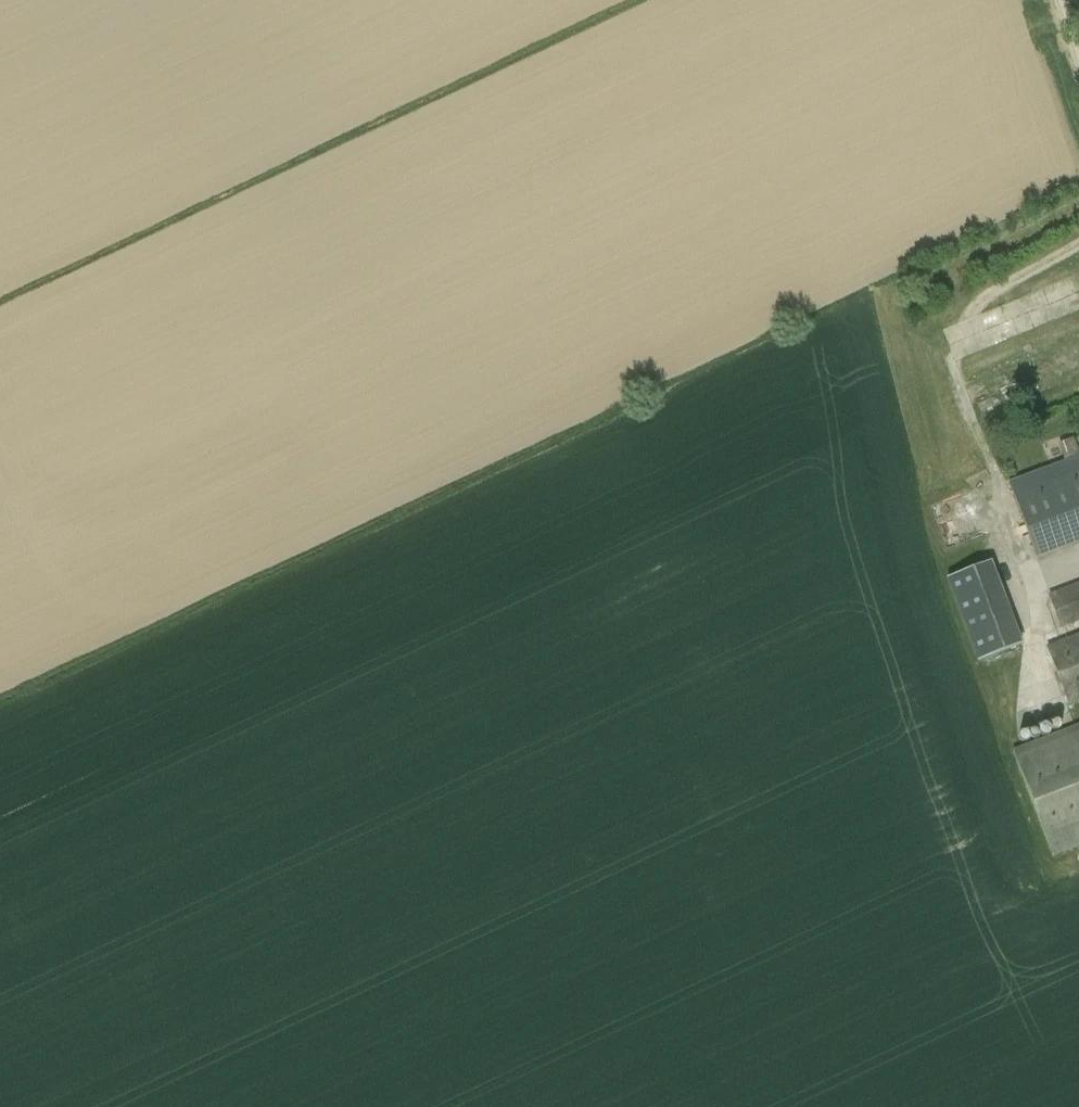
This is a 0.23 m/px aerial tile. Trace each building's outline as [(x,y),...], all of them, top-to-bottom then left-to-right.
[(1009,483),(1037,560),(1078,544),(1078,456),(1009,483)] [(1023,646),(991,563),(946,580),(978,663),(1023,646)] [(1048,596),(1062,629),(1078,623),(1078,584),(1048,596)] [(1046,647),(1068,705),(1078,701),(1078,635),(1046,647)] [(1050,856),(1078,845),(1078,727),(1011,753),(1050,856)]
